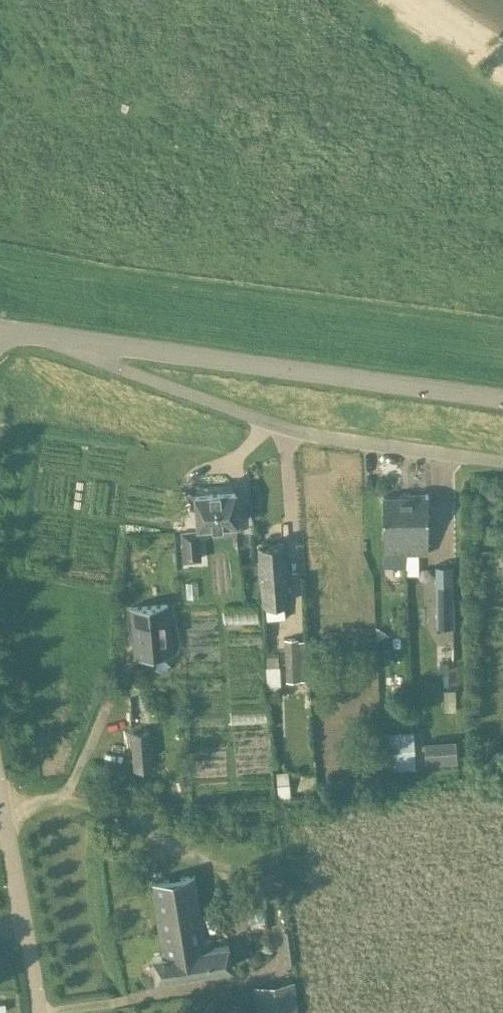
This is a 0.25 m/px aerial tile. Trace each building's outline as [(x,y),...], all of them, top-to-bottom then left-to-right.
[(236,490),(196,493),(198,525),(212,524),(212,525),(225,524),(225,523),(238,522),(236,490)] [(402,494),(382,494),(383,553),(383,565),(404,564),(404,553),(402,494)] [(428,494),(402,494),(404,553),(429,553),(428,494)] [(198,527),(182,528),(184,558),(201,557),(198,527)] [(284,544),(259,545),(263,602),(289,601),(284,544)] [(436,565),(437,626),(452,626),(451,565),(436,565)] [(135,645),(136,654),(170,652),(167,605),(132,607),(134,638),(131,638),(132,646),(135,645)] [(299,637),(285,638),(286,662),(286,680),(287,680),(299,680),(309,679),(308,661),(307,661),(307,643),(306,639),(299,639),(299,637)] [(267,666),(266,677),(281,677),(280,666),(279,666),(279,651),(267,652),(267,666)] [(449,662),(440,662),(440,670),(449,670),(449,662)] [(456,710),(456,688),(444,689),(444,710),(456,710)] [(415,728),(387,730),(389,766),(417,764),(415,728)] [(149,732),(130,733),(133,772),(152,771),(149,732)] [(456,741),(425,742),(426,762),(457,760),(456,741)] [(366,755),(366,765),(380,763),(379,754),(366,755)] [(287,773),(276,774),(278,800),(290,799),(287,773)] [(229,943),(214,945),(213,938),(207,939),(203,914),(197,874),(152,882),(164,953),(153,955),(157,978),(233,966),(229,943)] [(254,983),(258,1012),(297,1012),(293,978),(254,983)]
